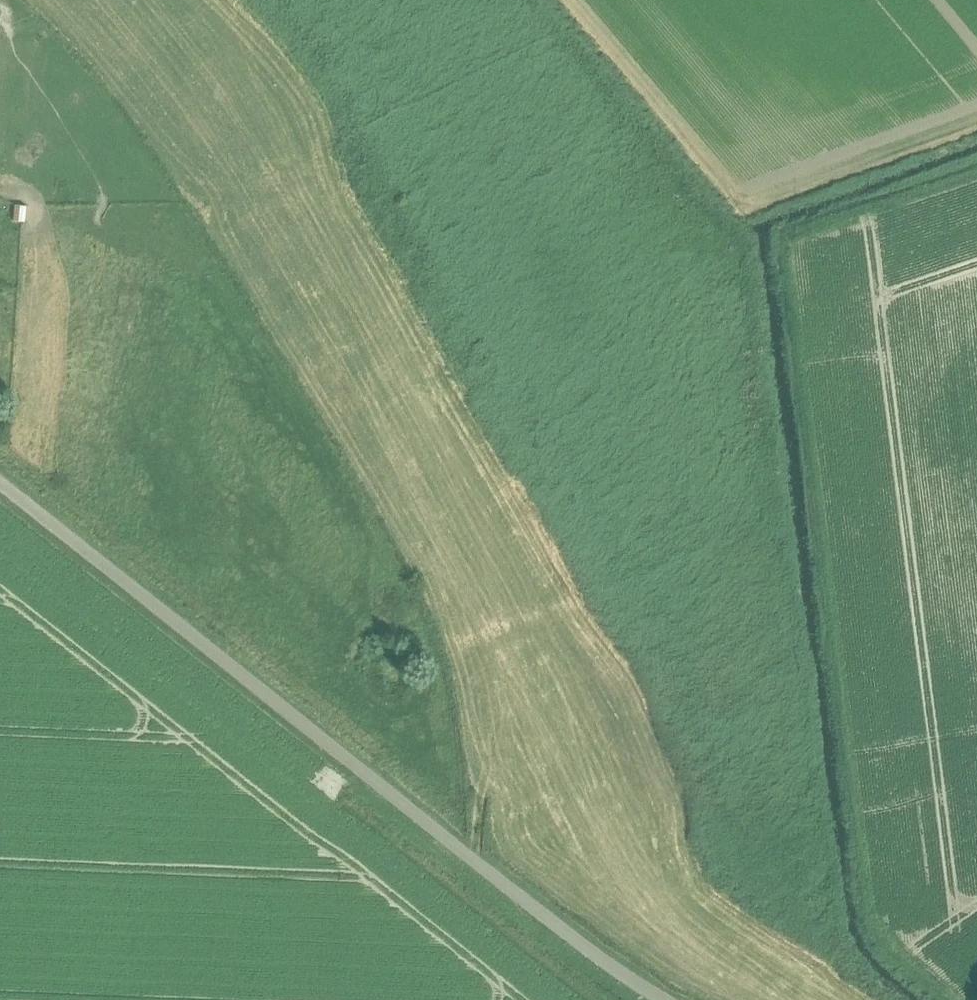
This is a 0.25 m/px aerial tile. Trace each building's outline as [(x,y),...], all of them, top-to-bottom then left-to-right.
[(14,204),(12,220),(23,221),(24,206),(14,204)]
